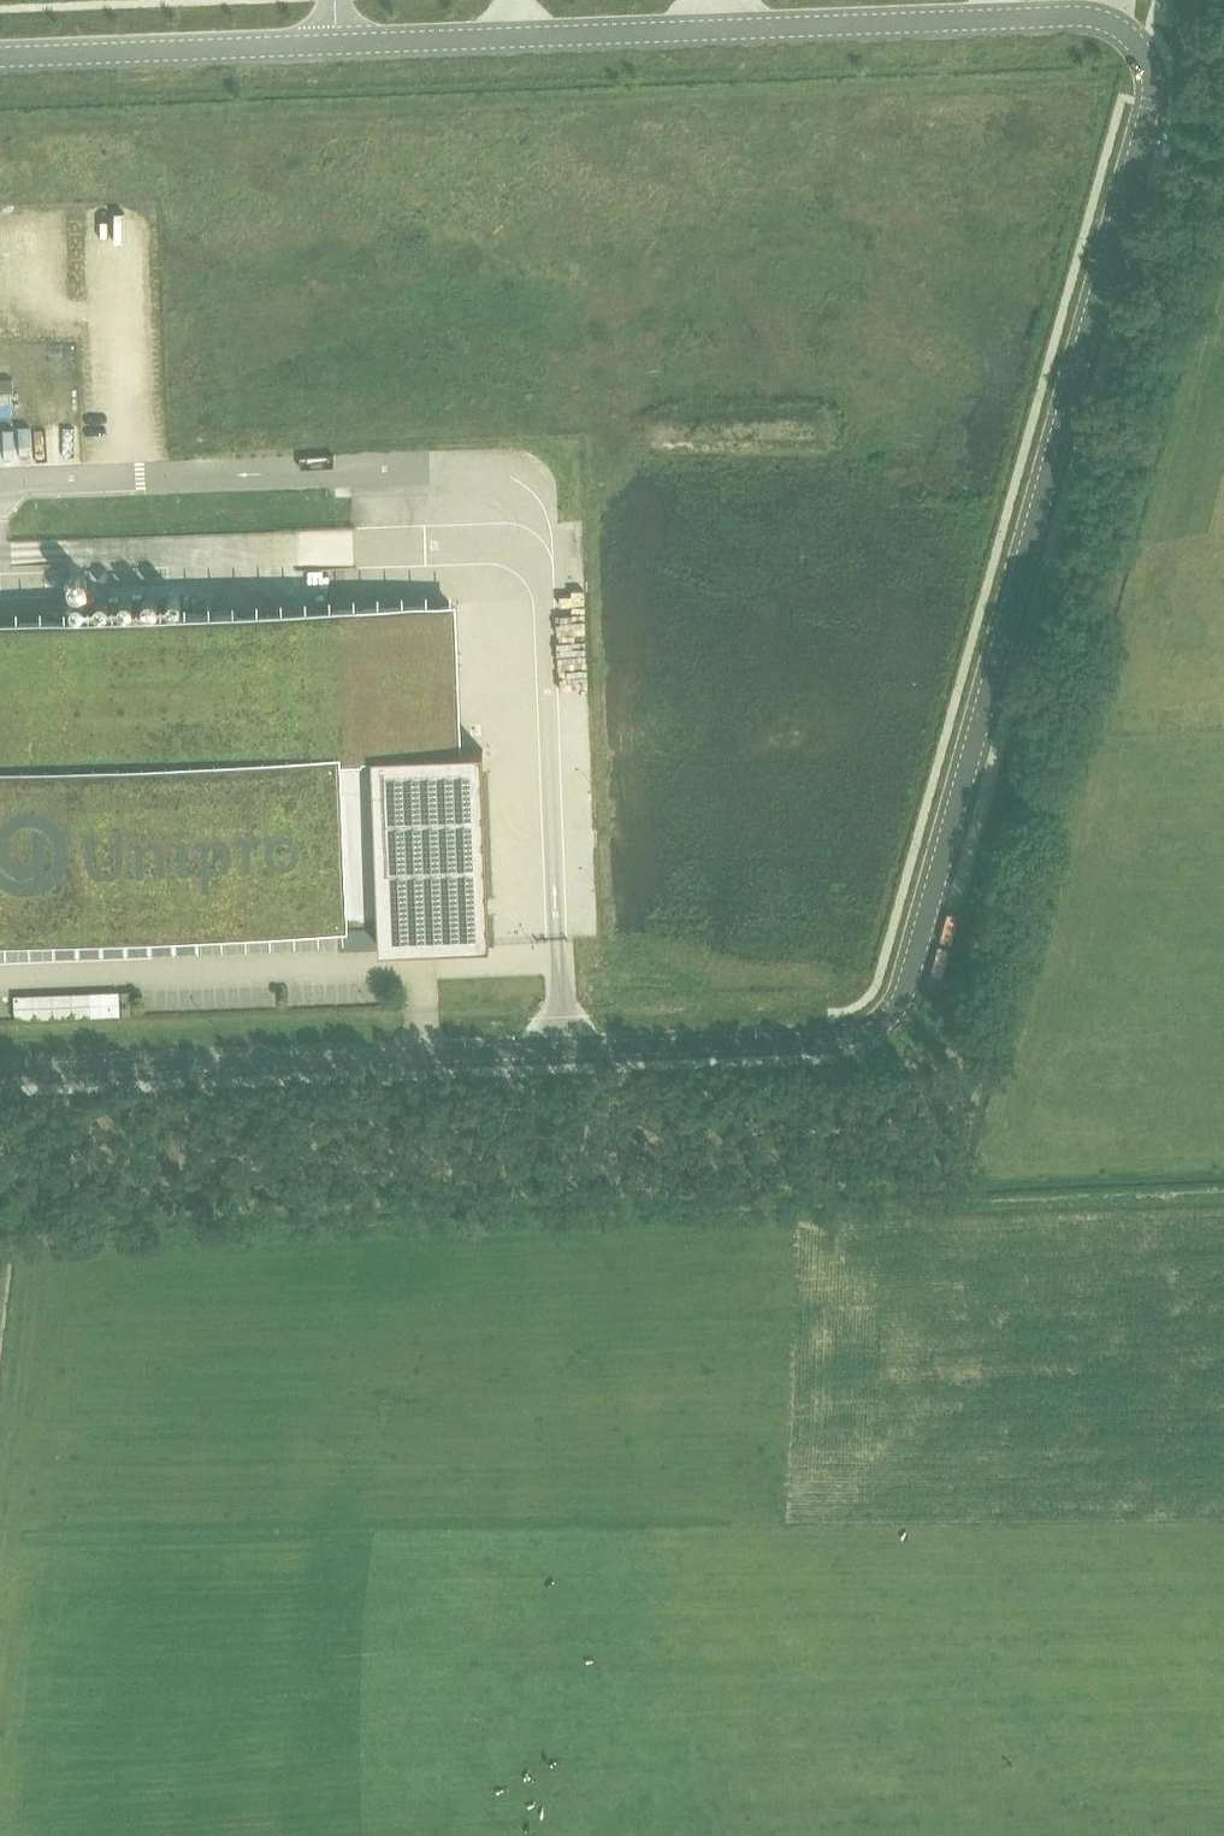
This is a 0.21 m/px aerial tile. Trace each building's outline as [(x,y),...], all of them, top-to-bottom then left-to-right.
[(458,749),(456,605),(356,609),(356,608),(0,622),(0,936),(344,923),(344,922),(378,921),(379,946),(491,942),(483,748),(458,749)]
